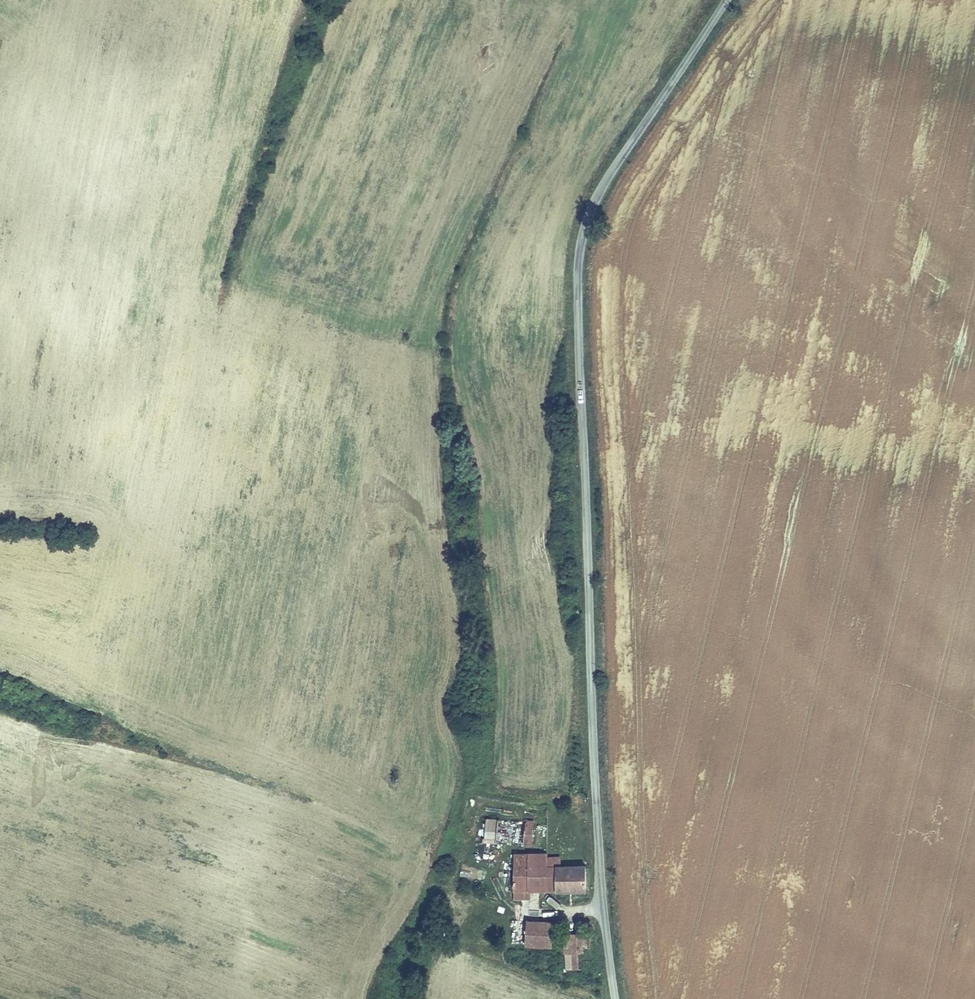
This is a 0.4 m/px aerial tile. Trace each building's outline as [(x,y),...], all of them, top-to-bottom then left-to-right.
[(485,841),(495,842),(498,819),(488,818),(485,841)] [(526,845),(529,823),(521,823),(519,845),(526,845)] [(545,847),(545,851),(545,861),(562,862),(562,847),(545,847)] [(512,851),(512,870),(512,888),(544,888),(545,861),(545,851),(541,851),(512,851)] [(585,889),(585,862),(562,862),(545,861),(544,888),(585,889)] [(551,918),(526,918),(526,939),(550,940),(550,929),(551,918)] [(567,948),(577,947),(576,929),(566,930),(567,948)] [(585,947),(584,929),(576,929),(577,947),(585,947)] [(578,965),(577,947),(567,948),(567,965),(578,965)] [(573,980),(573,988),(589,989),(589,981),(573,980)]
